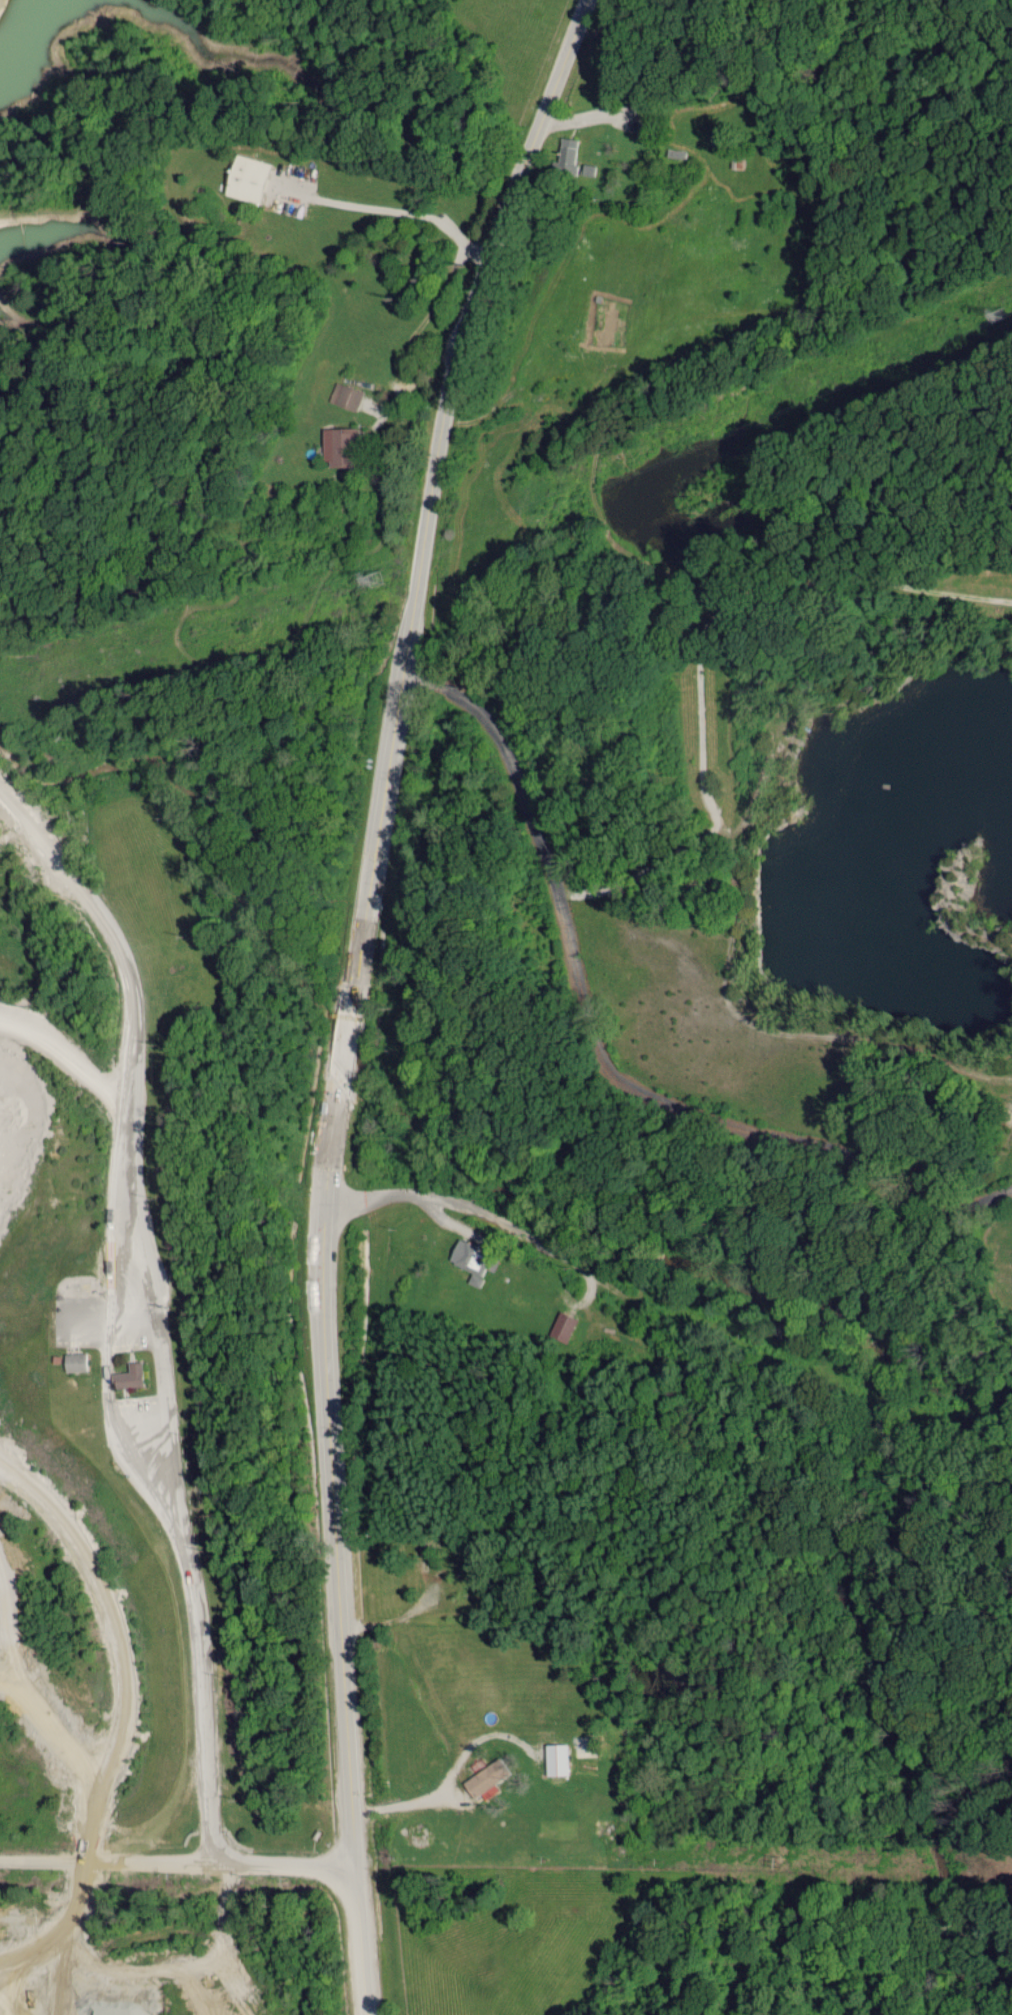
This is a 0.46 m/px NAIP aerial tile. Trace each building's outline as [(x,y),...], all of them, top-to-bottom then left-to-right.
[(580,138),(563,137),(562,166),(578,167),(580,138)] [(230,193),(264,204),(277,165),(243,154),(230,193)] [(359,410),(366,391),(337,381),(330,400),(359,410)] [(328,429),(329,465),(358,464),(357,428),(328,429)] [(502,1256),(461,1240),(452,1262),(474,1271),(470,1282),(481,1286),(488,1268),(496,1271),(502,1256)] [(565,1341),(576,1317),(558,1310),(548,1334),(565,1341)] [(66,1353),(67,1371),(91,1370),(90,1352),(66,1353)] [(147,1386),(146,1361),(131,1361),(132,1371),(117,1372),(118,1387),(147,1386)] [(544,1774),(567,1774),(566,1743),(543,1744),(544,1774)] [(487,1791),(486,1791),(513,1773),(502,1757),(465,1782),(476,1799),(487,1791)]
